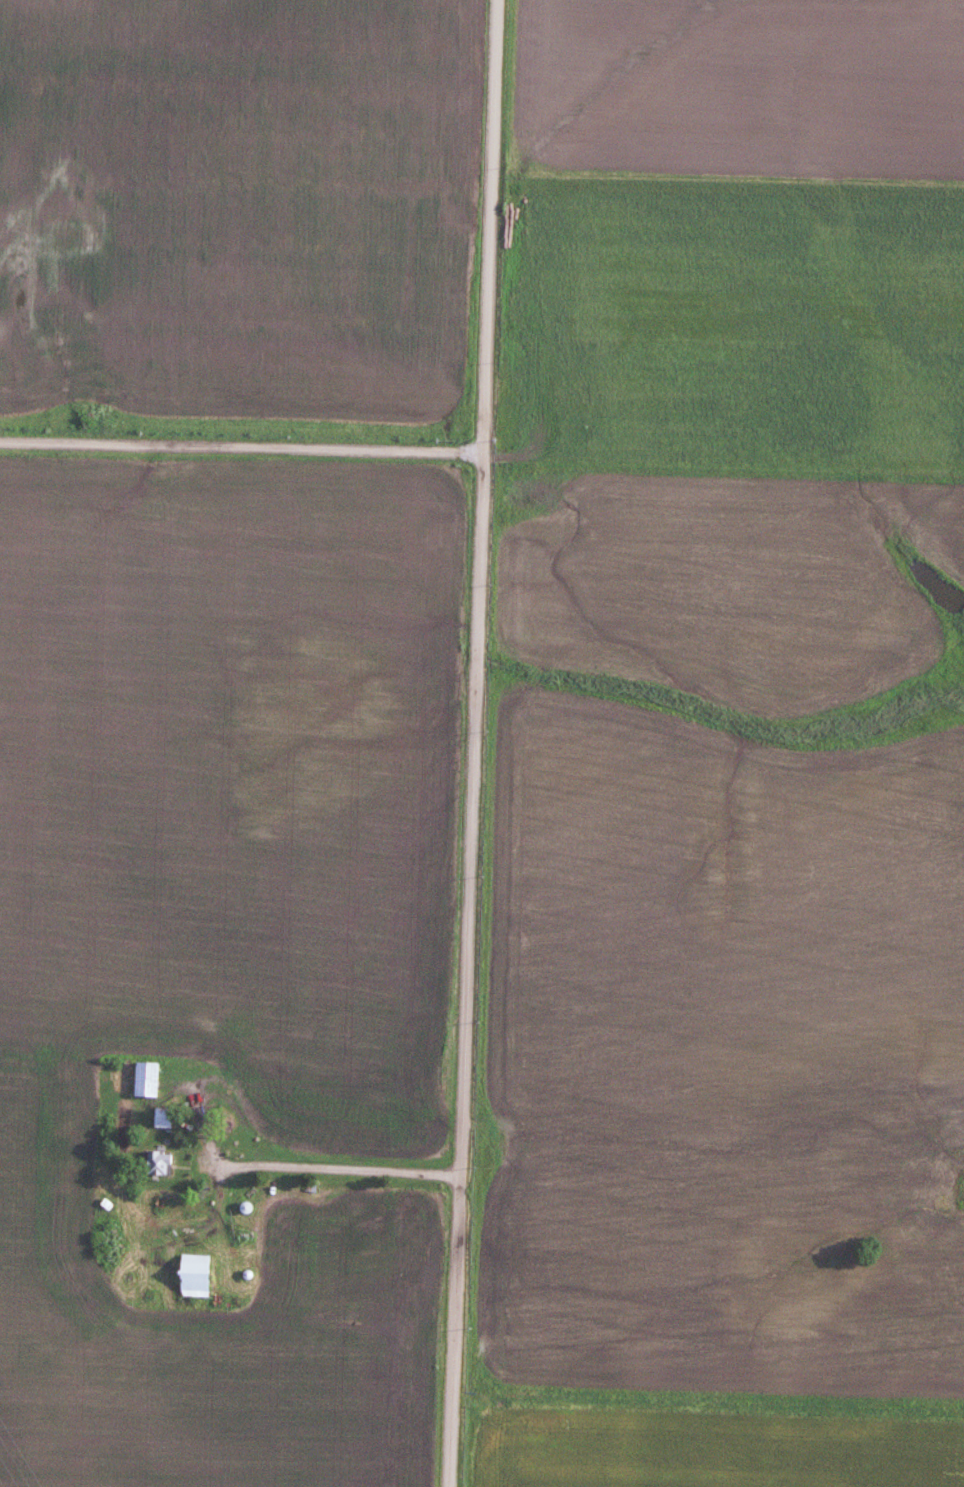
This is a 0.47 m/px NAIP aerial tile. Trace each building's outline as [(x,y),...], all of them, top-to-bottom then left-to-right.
[(135,1095),(157,1095),(158,1060),(135,1060),(135,1095)] [(171,1126),(171,1106),(154,1106),(154,1126),(171,1126)] [(171,1173),(171,1149),(145,1149),(145,1173),(171,1173)] [(181,1253),(181,1295),(209,1295),(209,1253),(181,1253)]
